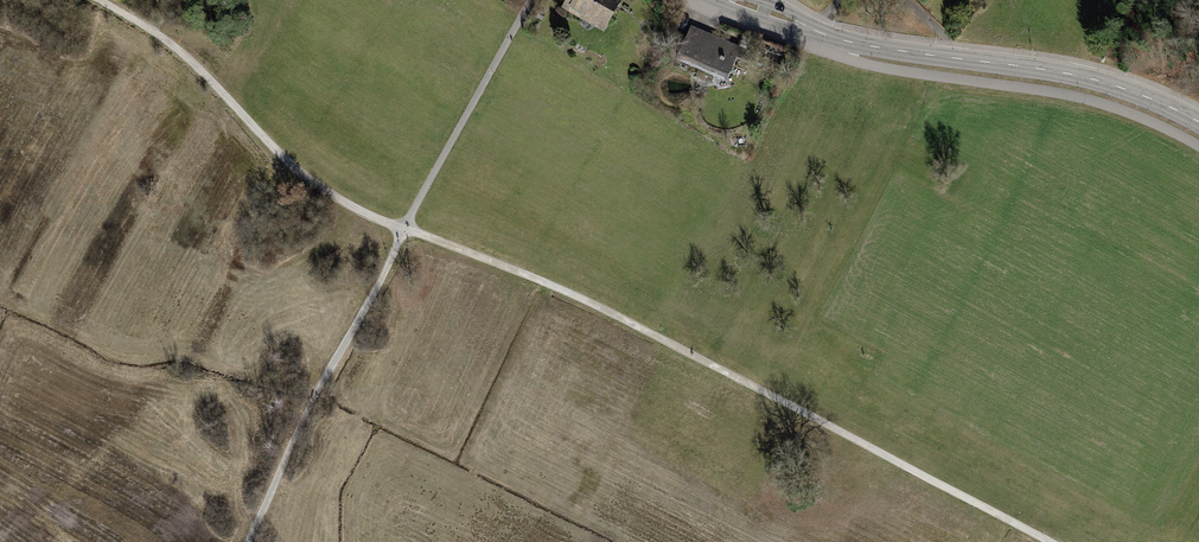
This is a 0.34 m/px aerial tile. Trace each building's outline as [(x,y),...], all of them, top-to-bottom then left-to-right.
[(566,8),(603,29),(619,0),(570,0),(566,8)] [(750,53),(692,27),(678,59),(726,79),(736,57),(746,62),(750,53)]
